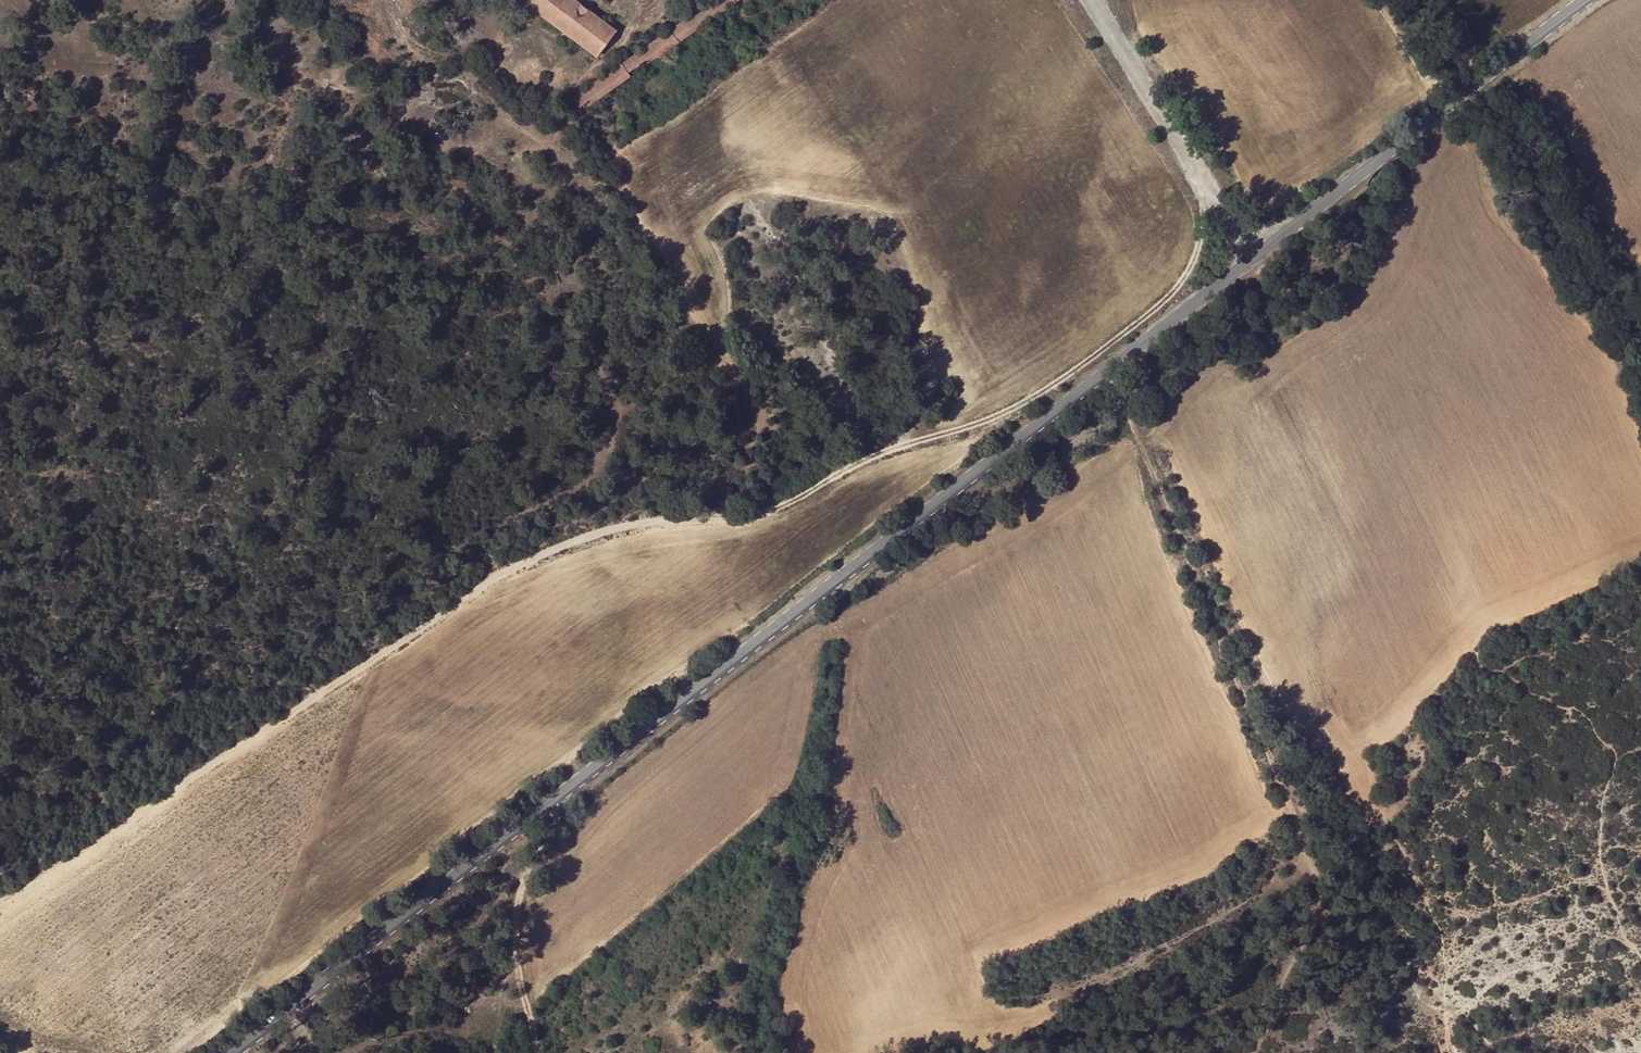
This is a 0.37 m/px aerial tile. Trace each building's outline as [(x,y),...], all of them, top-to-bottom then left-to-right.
[(596,58),(614,32),(572,0),(518,0),(596,58)] [(572,98),(581,110),(739,0),(712,0),(572,98)]
